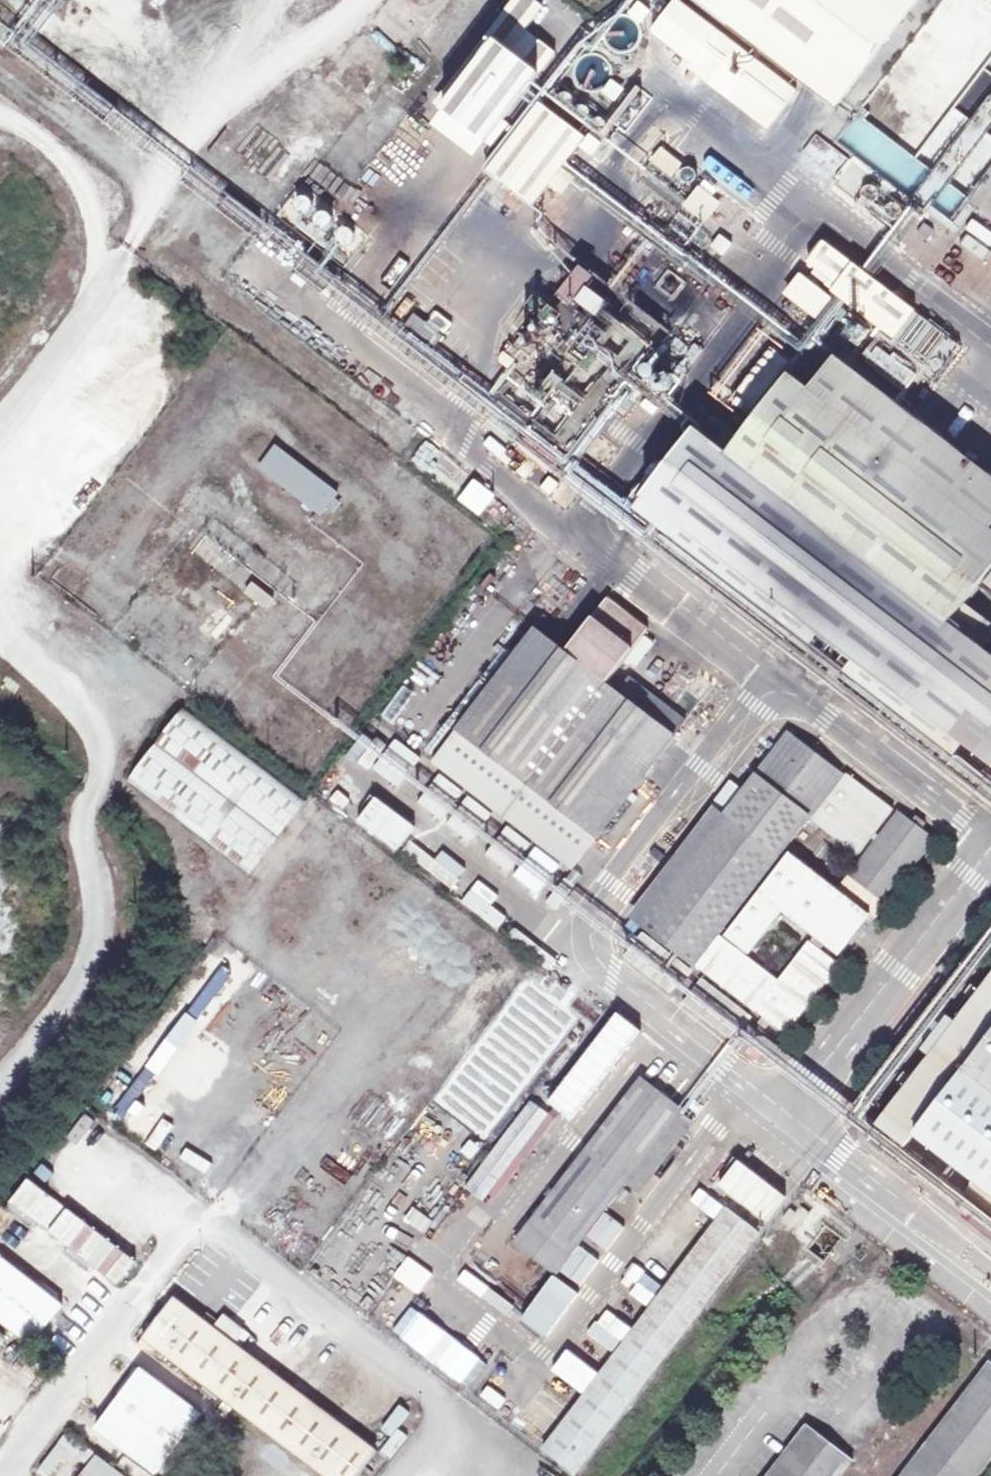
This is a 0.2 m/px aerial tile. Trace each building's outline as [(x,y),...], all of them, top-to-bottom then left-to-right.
[(535,0),(514,0),(488,34),(497,41),(444,110),(486,142),(555,52),(525,29),(543,6),(535,0)] [(680,0),(677,0),(653,30),(695,62),(719,30),(680,0)] [(920,0),(696,0),(837,108),(920,0)] [(799,91),(719,30),(695,62),(775,123),(799,91)] [(106,123),(116,110),(87,87),(77,101),(106,123)] [(586,137),(541,102),(488,172),(534,206),(550,184),(562,193),(578,172),(566,163),(586,137)] [(829,184),(848,159),(817,134),(797,160),(829,184)] [(649,163),(672,178),(683,160),(660,146),(649,163)] [(843,201),(865,172),(854,163),(832,192),(843,201)] [(702,190),(690,206),(706,218),(718,203),(702,190)] [(982,208),(990,217),(990,198),(982,208)] [(718,233),(709,248),(724,257),(733,242),(718,233)] [(854,263),(832,292),(861,313),(882,285),(854,263)] [(592,317),(608,295),(573,269),(557,290),(592,317)] [(643,497),(990,765),(990,655),(982,648),(990,637),(990,626),(969,609),(955,627),(951,624),(990,572),(990,477),(836,357),(811,389),(791,374),(729,453),(696,428),(643,497)] [(551,392),(552,387),(552,383),(550,381),(548,378),(544,376),(541,375),(538,376),(535,377),(532,379),(531,382),(530,385),(530,389),(531,392),(534,396),(538,397),(543,398),(546,397),(548,395),(551,392)] [(582,398),(582,395),(582,391),(580,388),(574,385),(572,384),(567,385),(564,386),(562,388),(561,391),(560,394),(561,398),(563,400),(565,403),(568,405),(572,406),(575,405),(580,401),(582,398)] [(567,416),(567,411),(566,409),(564,406),(561,405),(558,404),(555,404),(551,405),(548,406),(546,409),(545,413),(545,416),(545,419),(550,423),(554,425),(557,426),(561,425),(565,422),(566,419),(567,416)] [(274,444),(256,467),(320,517),(338,493),(274,444)] [(473,478),(456,500),(478,517),(495,495),(473,478)] [(253,581),(244,592),(264,608),(272,597),(253,581)] [(435,763),(574,869),(676,736),(618,691),(608,683),(649,630),(607,598),(566,651),(537,629),(435,763)] [(630,676),(618,691),(676,736),(688,720),(630,676)] [(305,801),(187,709),(131,780),(250,872),(305,801)] [(845,774),(790,731),(642,924),(698,967),(786,1034),(839,964),(821,950),(825,945),(814,936),(780,981),(721,937),(845,774)] [(395,738),(371,768),(397,787),(420,757),(395,738)] [(899,813),(850,775),(813,822),(859,857),(873,839),(877,842),(840,891),(871,915),(874,917),(934,837),(900,811),(899,813)] [(871,915),(840,891),(790,853),(725,937),(748,954),(781,911),(814,936),(825,945),(840,956),(871,915)] [(957,1022),(931,1055),(886,1113),(974,1181),(990,1194),(990,978),(957,1022)] [(931,1055),(957,1022),(942,1012),(923,1036),(929,1041),(923,1049),(931,1055)] [(560,1071),(590,1094),(631,1041),(601,1018),(560,1071)] [(643,1077),(531,1224),(570,1254),(683,1108),(643,1077)] [(492,1208),(558,1121),(530,1100),(463,1187),(492,1208)] [(714,1184),(765,1224),(786,1197),(734,1157),(714,1184)] [(115,1286),(135,1261),(27,1177),(7,1202),(115,1286)] [(974,1181),(965,1193),(990,1213),(990,1194),(974,1181)] [(760,1232),(727,1207),(543,1450),(575,1475),(760,1232)] [(607,1249),(620,1224),(604,1216),(592,1242),(607,1249)] [(570,1254),(531,1224),(515,1244),(555,1274),(570,1254)] [(28,1346),(62,1303),(0,1254),(0,1324),(28,1346)] [(415,1259),(398,1280),(423,1299),(439,1279),(415,1259)] [(650,1298),(661,1284),(634,1263),(623,1278),(650,1298)] [(545,1339),(579,1293),(552,1273),(518,1319),(545,1339)] [(487,1290),(481,1301),(509,1315),(514,1303),(487,1290)] [(326,1475),(358,1475),(377,1451),(236,1344),(246,1331),(224,1314),(214,1328),(174,1297),(143,1338),(326,1475)] [(391,1334),(467,1385),(485,1358),(409,1307),(391,1334)] [(154,1475),(201,1414),(139,1366),(91,1428),(154,1475)] [(990,1455),(990,1367),(907,1475),(974,1475),(990,1455)] [(500,1410),(507,1397),(486,1386),(480,1399),(500,1410)] [(398,1405),(380,1430),(392,1438),(410,1413),(398,1405)] [(852,1458),(809,1426),(771,1475),(838,1475),(852,1458)] [(70,1475),(89,1451),(67,1433),(37,1469),(45,1475),(55,1475),(62,1468),(70,1475)] [(97,1454),(80,1475),(126,1475),(97,1454)]
